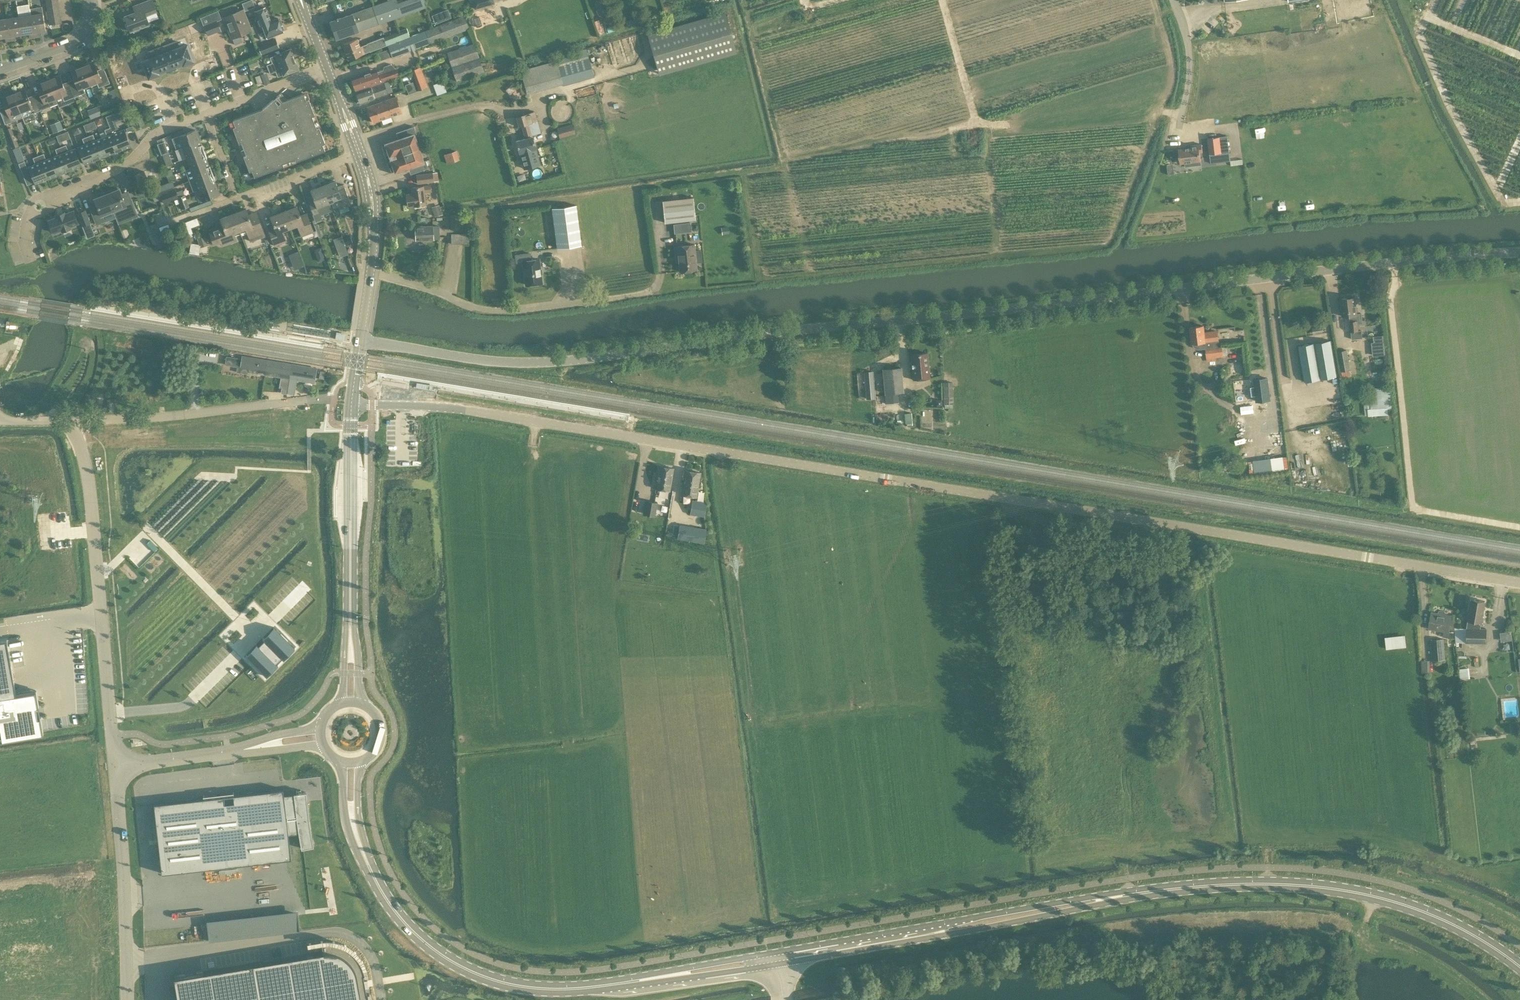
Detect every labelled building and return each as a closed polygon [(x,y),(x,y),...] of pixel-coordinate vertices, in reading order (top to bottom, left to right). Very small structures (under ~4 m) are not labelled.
[(146,15),(156,11),(152,0),(149,0),(135,5),(137,11),(125,16),(130,31),(149,24),(146,15)] [(226,8),(229,14),(246,7),(247,10),(257,6),(255,0),(246,0),(226,8)] [(371,7),(377,23),(425,6),(423,0),(406,0),(398,3),(397,0),(391,0),(371,7)] [(475,9),(490,4),(488,0),(472,0),(475,9)] [(31,14),(34,37),(39,36),(38,31),(46,30),(43,12),(42,6),(30,8),(31,14)] [(247,18),(249,25),(259,21),(260,25),(262,25),(264,31),(259,33),(261,39),(267,37),(283,31),(281,24),(282,23),(280,20),(279,19),(278,17),(270,20),(265,7),(255,11),(256,14),(247,18)] [(377,23),(371,7),(331,21),(336,37),(377,23)] [(249,25),(247,18),(243,9),(224,17),(232,38),(233,37),(235,43),(241,41),(239,35),(247,32),(247,31),(251,30),(249,25)] [(200,17),(204,26),(207,35),(220,29),(216,21),(221,19),(218,10),(200,17)] [(724,12),(648,34),(660,75),(736,52),(724,12)] [(19,16),(22,34),(29,33),(30,38),(34,37),(31,14),(19,16)] [(464,15),(410,36),(387,45),(392,58),(470,29),(464,15)] [(7,18),(11,41),(15,40),(15,35),(22,34),(19,16),(7,18)] [(5,37),(6,42),(11,41),(7,18),(0,20),(0,38),(5,37)] [(362,46),(365,53),(370,51),(380,48),(380,47),(386,45),(387,45),(410,36),(407,27),(383,36),(383,37),(377,40),(376,39),(367,43),(367,44),(362,46)] [(279,47),(276,38),(258,46),(261,54),(279,47)] [(349,59),(365,53),(362,46),(361,45),(360,46),(357,38),(342,44),(349,59)] [(168,48),(164,50),(170,67),(175,65),(183,63),(183,64),(193,61),(187,44),(178,47),(176,41),(167,44),(168,48)] [(451,50),(447,52),(456,81),(484,71),(474,42),(451,50)] [(151,57),(143,61),(149,77),(159,74),(158,72),(165,69),(170,67),(164,50),(159,51),(158,48),(149,51),(151,57)] [(266,65),(268,69),(294,59),(290,49),(270,57),(272,63),(266,65)] [(520,70),(524,82),(519,84),(521,94),(527,93),(527,94),(562,84),(563,86),(594,77),(589,58),(588,58),(586,49),(555,57),(556,60),(520,70)] [(248,62),(250,67),(259,64),(257,58),(248,62)] [(294,59),(268,69),(270,74),(275,72),(277,77),(298,69),(294,59)] [(83,66),(90,85),(97,82),(99,87),(110,83),(105,70),(98,73),(94,62),(83,66)] [(351,78),(352,81),(351,83),(352,87),(355,88),(356,90),(374,84),(398,76),(396,68),(391,64),(384,66),(383,70),(371,74),(370,71),(351,78)] [(70,84),(75,97),(85,92),(83,87),(90,85),(83,66),(71,70),(76,82),(70,84)] [(418,90),(421,89),(426,87),(428,87),(420,67),(411,70),(418,90)] [(76,100),(75,97),(70,84),(64,87),(59,75),(48,80),(55,98),(62,96),(65,104),(76,100)] [(35,98),(40,110),(51,106),(49,101),(55,98),(48,80),(37,84),(41,95),(35,98)] [(439,94),(448,90),(444,80),(435,84),(439,94)] [(390,87),(388,81),(356,92),(360,103),(388,93),(386,88),(390,87)] [(516,88),(512,83),(505,90),(510,94),(516,88)] [(13,93),(23,117),(29,114),(40,110),(35,98),(29,100),(25,89),(13,93)] [(23,117),(13,93),(2,98),(7,109),(0,111),(5,124),(23,117)] [(322,144),(325,143),(308,99),(306,100),(303,94),(285,100),(280,94),(260,110),(238,118),(233,120),(235,126),(232,127),(249,172),(251,171),(254,177),(325,151),(322,144)] [(133,95),(121,99),(125,109),(136,104),(133,95)] [(401,112),(396,96),(367,106),(373,122),(401,112)] [(556,120),(559,121),(563,121),(566,120),(569,118),(571,116),(572,113),(572,109),(571,106),(569,104),(566,102),(563,101),(559,101),(556,102),(554,105),(552,108),(551,111),(552,115),(554,118),(556,120)] [(101,114),(98,106),(92,108),(96,116),(101,114)] [(524,138),(516,141),(519,153),(524,169),(540,164),(535,148),(532,136),(541,134),(537,121),(535,112),(516,117),(519,127),(521,126),(524,138)] [(140,113),(132,116),(136,127),(144,124),(140,113)] [(53,132),(64,129),(62,121),(51,123),(53,132)] [(557,128),(560,138),(575,133),(573,123),(557,128)] [(110,127),(119,150),(130,146),(124,129),(118,132),(115,125),(110,127)] [(385,157),(388,156),(389,160),(386,161),(390,173),(391,173),(391,172),(395,171),(395,172),(420,163),(422,170),(428,168),(425,160),(426,161),(423,162),(414,135),(417,135),(414,126),(408,128),(410,135),(385,143),(386,144),(382,145),(381,145),(385,157)] [(18,146),(11,127),(6,129),(14,147),(18,146)] [(101,138),(108,154),(119,150),(110,127),(104,129),(107,136),(101,138)] [(181,142),(182,147),(199,141),(195,130),(174,138),(176,144),(181,142)] [(59,142),(70,138),(68,131),(56,135),(59,142)] [(88,136),(97,159),(108,154),(101,138),(95,140),(93,134),(88,136)] [(1209,154),(1210,163),(1231,161),(1230,151),(1228,135),(1207,138),(1209,154)] [(85,163),(97,159),(88,136),(82,138),(85,145),(78,147),(85,163)] [(162,154),(168,152),(164,141),(158,143),(162,154)] [(199,141),(182,147),(186,157),(204,151),(202,144),(200,144),(199,141)] [(1185,164),(1186,167),(1201,165),(1201,157),(1204,157),(1202,144),(1191,145),(1191,148),(1179,149),(1180,164),(1185,164)] [(61,147),(70,169),(81,165),(74,149),(68,151),(66,145),(61,147)] [(52,157),(58,174),(70,169),(61,147),(55,149),(58,155),(52,157)] [(448,162),(461,158),(459,149),(446,153),(448,162)] [(204,151),(186,157),(190,168),(207,162),(205,158),(207,158),(204,151)] [(168,152),(162,154),(166,165),(172,162),(168,152)] [(38,155),(47,178),(58,174),(52,157),(46,160),(43,153),(38,155)] [(36,183),(47,178),(38,155),(33,158),(35,164),(27,167),(24,161),(18,164),(26,185),(35,182),(36,183)] [(207,162),(190,168),(186,170),(190,181),(212,172),(209,165),(208,166),(207,162)] [(144,171),(135,174),(138,182),(147,178),(144,171)] [(215,179),(212,172),(190,181),(193,191),(198,189),(215,183),(213,179),(215,179)] [(417,184),(421,183),(433,182),(433,181),(437,180),(436,172),(432,173),(420,174),(416,175),(417,184)] [(323,186),(329,202),(335,200),(338,208),(350,203),(343,184),(337,186),(335,181),(323,186)] [(219,194),(215,183),(198,189),(198,190),(194,191),(198,202),(202,200),(219,194)] [(431,191),(431,185),(423,186),(423,185),(411,187),(412,193),(406,194),(407,206),(413,205),(414,206),(426,204),(424,192),(431,191)] [(323,204),(329,202),(323,186),(311,190),(315,201),(308,204),(315,221),(322,219),(319,211),(325,209),(323,204)] [(111,190),(106,192),(113,211),(125,206),(127,212),(135,209),(128,193),(121,195),(119,189),(111,192),(111,190)] [(148,197),(151,205),(163,199),(159,191),(148,197)] [(113,211),(106,192),(101,194),(102,195),(94,198),(97,205),(90,208),(96,224),(104,221),(102,215),(113,211)] [(184,195),(178,197),(182,209),(189,206),(184,195)] [(662,200),(664,223),(695,219),(693,197),(662,200)] [(434,216),(442,214),(439,204),(431,207),(434,216)] [(552,208),(557,248),(581,245),(576,204),(552,208)] [(296,206),(283,211),(290,228),(297,225),(301,236),(313,231),(306,213),(300,215),(296,206)] [(233,213),(240,230),(246,228),(251,241),(265,236),(262,229),(256,212),(248,215),(245,208),(233,213)] [(57,217),(48,220),(53,232),(61,229),(62,231),(70,228),(70,226),(78,223),(73,210),(65,214),(64,212),(56,215),(57,217)] [(85,210),(78,213),(83,226),(90,223),(85,210)] [(290,228),(283,211),(270,216),(274,225),(267,227),(274,245),(286,241),(282,231),(290,228)] [(240,230),(233,213),(220,218),(224,228),(217,230),(215,227),(208,229),(214,244),(221,241),(222,245),(230,242),(229,238),(235,236),(233,232),(240,230)] [(674,223),(675,232),(694,230),(693,220),(674,223)] [(433,239),(433,233),(437,233),(437,226),(415,227),(416,240),(433,239)] [(179,239),(177,233),(169,236),(171,242),(179,239)] [(469,243),(469,233),(451,234),(451,244),(469,243)] [(205,236),(201,237),(197,238),(200,247),(208,245),(205,236)] [(343,238),(345,245),(353,242),(351,236),(343,238)] [(696,269),(696,263),(701,262),(700,250),(695,251),(694,244),(675,246),(676,257),(678,257),(679,271),(696,269)] [(338,249),(340,256),(348,254),(345,246),(338,249)] [(523,261),(526,285),(542,282),(539,259),(523,261)] [(1355,297),(1341,298),(1343,316),(1349,315),(1351,331),(1351,339),(1362,338),(1362,330),(1358,331),(1358,324),(1363,323),(1362,313),(1357,313),(1355,297)] [(1222,344),(1219,345),(1218,330),(1204,332),(1204,325),(1190,327),(1192,343),(1199,342),(1199,348),(1205,348),(1206,358),(1224,356),(1222,344)] [(1323,333),(1322,326),(1312,327),(1313,334),(1323,333)] [(1299,345),(1305,381),(1337,376),(1331,340),(1299,345)] [(1347,350),(1338,351),(1342,377),(1351,376),(1349,370),(1351,370),(1347,350)] [(927,353),(910,354),(913,380),(929,378),(927,353)] [(265,370),(267,360),(242,356),(239,372),(248,374),(248,372),(257,373),(257,369),(265,370)] [(289,378),(290,374),(292,364),(267,360),(265,370),(264,374),(289,378)] [(317,368),(292,364),(290,374),(291,374),(290,379),(306,381),(306,377),(315,378),(317,368)] [(884,394),(885,404),(899,403),(898,392),(903,392),(901,367),(882,368),(884,394)] [(873,372),(864,373),(866,400),(875,399),(873,372)] [(1271,400),(1268,376),(1253,378),(1256,402),(1271,400)] [(421,381),(420,385),(437,390),(438,385),(421,381)] [(944,405),(953,404),(951,382),(943,382),(944,405)] [(287,387),(286,393),(294,394),(295,389),(296,384),(288,383),(287,387)] [(1369,402),(1369,414),(1393,414),(1392,386),(1371,386),(1371,402),(1369,402)] [(1256,458),(1257,471),(1291,469),(1290,455),(1256,458)] [(654,480),(653,487),(670,490),(673,468),(659,465),(656,481),(654,480)] [(700,472),(685,469),(681,493),(696,496),(700,472)] [(707,502),(692,499),(690,514),(704,516),(707,502)] [(655,516),(657,502),(646,500),(643,514),(655,516)] [(703,542),(705,529),(680,524),(677,538),(703,542)] [(1466,628),(1454,628),(1455,642),(1466,642),(1466,643),(1486,643),(1487,629),(1480,628),(1481,622),(1484,622),(1484,617),(1483,616),(1485,601),(1471,599),(1467,620),(1466,628)] [(1438,613),(1431,612),(1428,628),(1444,631),(1443,636),(1453,638),(1454,632),(1449,631),(1452,615),(1445,614),(1445,612),(1444,611),(1440,610),(1438,611),(1438,613)] [(246,654),(245,655),(266,676),(267,675),(265,674),(275,664),(277,665),(278,665),(276,663),(281,657),(283,659),(284,658),(282,657),(292,647),(294,648),(295,648),(274,627),(273,627),(275,629),(265,639),(263,637),(262,638),(264,640),(258,645),(256,643),(256,644),(258,646),(247,656),(246,654)] [(1512,640),(1511,631),(1500,632),(1501,641),(1512,640)] [(1405,635),(1385,637),(1386,649),(1406,647),(1405,635)] [(36,690),(16,693),(7,638),(0,639),(0,738),(42,731),(40,716),(38,717),(36,705),(38,705),(36,690)] [(1432,661),(1445,659),(1444,638),(1430,639),(1432,661)] [(1472,677),(1471,666),(1459,667),(1460,678),(1472,677)] [(283,789),(154,803),(162,873),(291,858),(288,834),(299,832),(301,848),(313,846),(310,829),(309,818),(306,791),(301,792),(301,790),(296,790),(296,792),(283,794),(283,789)] [(195,936),(208,936),(208,925),(195,924),(195,936)] [(175,977),(179,999),(371,999),(370,994),(369,994),(360,996),(359,989),(368,987),(367,980),(358,982),(357,975),(365,974),(367,974),(366,972),(365,969),(364,965),(363,962),(362,961),(360,958),(358,955),(356,953),(354,951),(352,949),(349,947),(346,945),(344,944),(341,943),(338,942),(335,941),(333,941),(329,941),(326,940),(322,941),(320,941),(321,942),(322,951),(203,971),(203,972),(175,977)]
